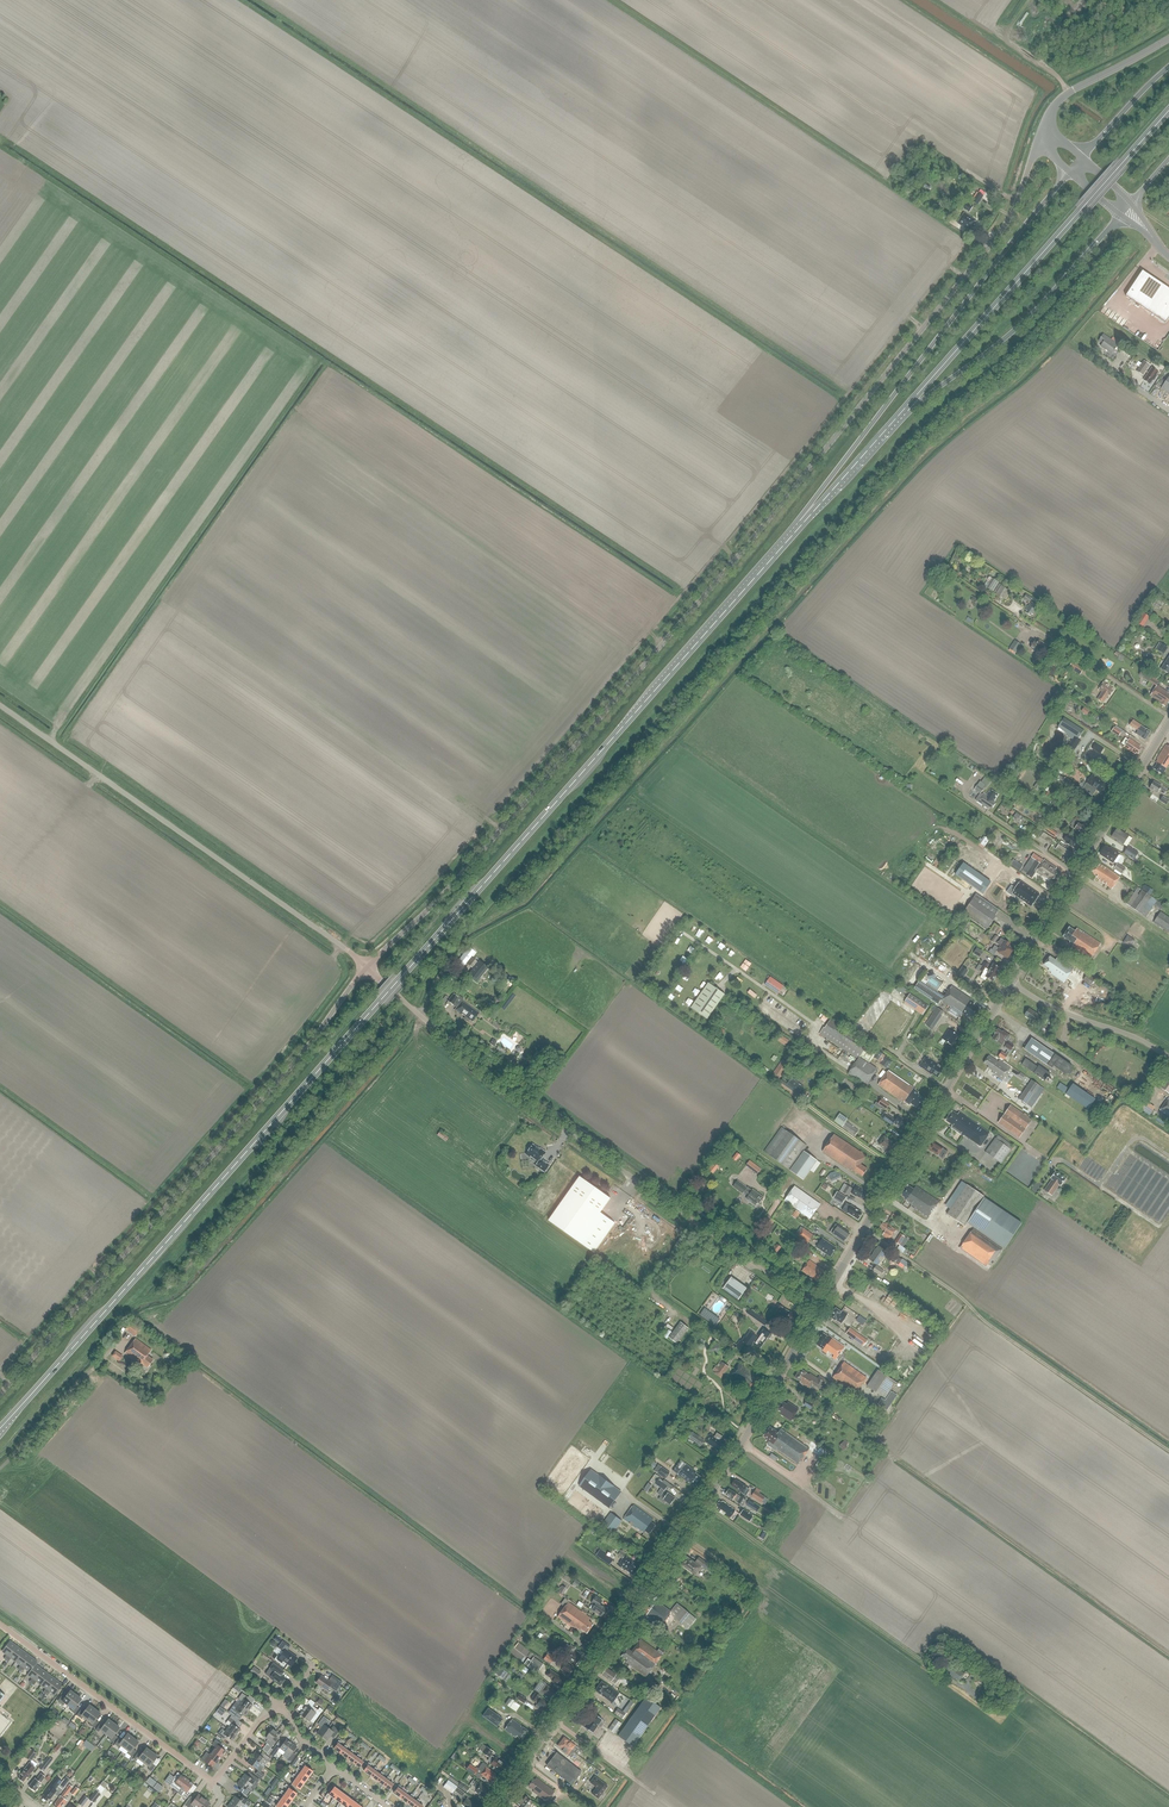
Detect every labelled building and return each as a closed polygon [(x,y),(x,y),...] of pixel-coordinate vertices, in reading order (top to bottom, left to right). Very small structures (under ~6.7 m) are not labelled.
[(977,205),(983,196),(978,192),(972,201),(977,205)] [(966,203),(963,208),(969,212),(972,207),(966,203)] [(964,214),(959,221),(958,224),(969,231),(971,227),(973,228),(976,224),(974,223),(976,221),(964,214)] [(1168,289),(1142,271),(1126,296),(1166,323),(1168,318),(1168,290),(1168,289)] [(1103,334),(1099,341),(1102,344),(1101,346),(1112,354),(1119,345),(1117,344),(1111,340),(1103,334)] [(1136,371),(1143,376),(1150,365),(1143,360),(1141,364),(1138,362),(1136,365),(1139,367),(1136,371)] [(1153,381),(1156,377),(1159,373),(1152,368),(1144,380),(1150,384),(1152,381),(1153,381)] [(990,590),(996,580),(992,578),(986,587),(990,590)] [(993,592),(1006,600),(1011,592),(998,584),(993,592)] [(1023,598),(1029,602),(1032,598),(1026,594),(1023,598)] [(1031,603),(1026,611),(1027,612),(1026,614),(1030,616),(1031,614),(1033,615),(1038,607),(1031,603)] [(1144,613),(1137,623),(1143,627),(1150,618),(1144,613)] [(1041,649),(1043,651),(1047,645),(1039,640),(1039,641),(1036,639),(1031,647),(1038,652),(1041,649)] [(1015,652),(1020,644),(1014,640),(1009,648),(1015,652)] [(1163,655),(1168,648),(1159,642),(1155,647),(1157,649),(1156,650),(1163,655)] [(1161,669),(1168,674),(1168,657),(1161,669)] [(1068,667),(1079,675),(1084,669),(1075,663),(1074,664),(1071,663),(1068,667)] [(1138,675),(1149,682),(1152,677),(1142,670),(1138,675)] [(1104,683),(1099,690),(1102,693),(1098,699),(1103,703),(1109,695),(1110,696),(1114,692),(1112,690),(1113,689),(1104,683)] [(1160,704),(1165,707),(1167,703),(1168,703),(1168,694),(1167,693),(1168,693),(1157,686),(1151,696),(1158,700),(1159,700),(1161,702),(1160,704)] [(1084,707),(1081,712),(1086,715),(1089,711),(1084,707)] [(1065,719),(1060,727),(1070,734),(1068,737),(1073,739),(1074,737),(1074,736),(1077,738),(1083,730),(1065,719)] [(1137,734),(1145,740),(1151,732),(1146,729),(1142,726),(1133,720),(1130,725),(1139,731),(1137,734)] [(1115,725),(1111,731),(1119,736),(1123,730),(1115,725)] [(1073,739),(1066,750),(1073,754),(1081,741),(1074,737),(1073,739)] [(1137,753),(1139,754),(1142,749),(1140,748),(1141,747),(1129,739),(1124,747),(1136,755),(1137,753)] [(1104,749),(1096,743),(1092,749),(1100,754),(1104,749)] [(1166,745),(1157,759),(1158,760),(1156,763),(1157,764),(1153,769),(1162,775),(1168,764),(1168,747),(1166,745)] [(1059,775),(1057,778),(1068,785),(1071,780),(1065,777),(1064,778),(1059,775)] [(1089,794),(1092,797),(1092,796),(1096,789),(1101,793),(1107,785),(1093,775),(1082,790),(1081,789),(1081,790),(1085,791),(1089,794)] [(1160,791),(1165,794),(1167,790),(1162,787),(1163,787),(1154,781),(1149,789),(1158,794),(1160,791)] [(974,789),(980,793),(983,788),(977,784),(974,789)] [(994,800),(998,795),(990,790),(986,795),(983,793),(977,802),(988,809),(989,807),(991,809),(995,803),(993,802),(995,801),(994,800)] [(1075,796),(1071,802),(1077,805),(1080,800),(1075,796)] [(1162,796),(1159,801),(1166,805),(1168,800),(1162,796)] [(1052,816),(1058,806),(1054,803),(1050,809),(1052,810),(1049,815),(1052,816)] [(1074,816),(1078,809),(1073,806),(1069,813),(1074,816)] [(1070,827),(1083,835),(1087,829),(1079,823),(1079,824),(1073,820),(1071,824),(1072,825),(1070,827)] [(1057,834),(1047,827),(1044,831),(1054,838),(1057,834)] [(1132,839),(1117,828),(1111,837),(1127,847),(1132,839)] [(1043,832),(1040,837),(1050,844),(1053,839),(1043,832)] [(1069,835),(1065,841),(1067,843),(1067,844),(1071,847),(1072,846),(1075,848),(1079,842),(1069,835)] [(986,837),(981,844),(979,843),(978,846),(983,849),(989,840),(986,837)] [(1062,860),(1068,864),(1074,855),(1068,852),(1058,845),(1055,850),(1064,856),(1062,860)] [(1128,846),(1123,853),(1133,860),(1138,853),(1128,846)] [(1100,854),(1113,863),(1119,855),(1109,848),(1108,850),(1104,847),(1100,854)] [(963,851),(958,859),(970,866),(975,858),(963,851)] [(1057,868),(1044,859),(1041,864),(1032,858),(1023,871),(1032,877),(1036,872),(1048,881),(1047,882),(1050,885),(1052,882),(1055,883),(1061,874),(1055,871),(1057,868)] [(1019,871),(1023,866),(1014,860),(1010,865),(1019,871)] [(964,863),(955,875),(983,894),(991,882),(964,863)] [(1117,863),(1113,869),(1122,874),(1125,869),(1117,863)] [(1119,878),(1099,865),(1097,868),(1095,866),(1092,872),(1098,876),(1097,878),(1100,880),(1099,881),(1112,889),(1119,878)] [(1020,881),(1012,893),(1032,907),(1040,895),(1034,891),(1026,885),(1020,881)] [(1146,893),(1137,887),(1126,903),(1135,909),(1146,893)] [(1164,906),(1146,893),(1135,910),(1146,917),(1155,904),(1162,909),(1164,906)] [(996,917),(995,916),(998,911),(976,895),(964,912),(988,929),(996,917)] [(1153,922),(1168,932),(1168,917),(1160,911),(1153,922)] [(1069,943),(1072,945),(1072,946),(1091,959),(1101,944),(1077,928),(1075,932),(1069,928),(1063,937),(1070,942),(1069,943)] [(972,931),(970,935),(976,939),(979,935),(972,931)] [(1128,935),(1123,942),(1130,946),(1135,939),(1128,935)] [(998,942),(997,943),(1002,947),(1001,948),(1000,947),(999,948),(995,946),(994,947),(993,946),(989,952),(994,955),(997,951),(1007,959),(1011,954),(1014,949),(1009,945),(1010,944),(1006,941),(1005,941),(1001,939),(999,942),(998,942)] [(468,947),(455,963),(461,968),(475,952),(468,947)] [(976,948),(973,953),(980,957),(983,952),(976,948)] [(1075,969),(1058,958),(1056,960),(1050,957),(1044,965),(1050,969),(1049,971),(1052,973),(1051,974),(1065,983),(1075,969)] [(471,969),(478,962),(473,958),(466,965),(471,969)] [(746,960),(741,967),(746,972),(752,964),(746,960)] [(479,961),(467,975),(476,982),(488,968),(479,961)] [(982,966),(983,967),(997,975),(1001,968),(994,964),(992,968),(991,968),(990,969),(987,967),(989,965),(984,962),(982,966)] [(993,981),(997,975),(983,967),(982,966),(979,964),(976,970),(979,971),(980,970),(984,973),(981,978),(985,980),(987,978),(993,981)] [(963,979),(968,971),(962,967),(957,975),(963,979)] [(920,980),(914,989),(937,1005),(940,1001),(941,1002),(943,1000),(942,999),(943,997),(937,993),(944,983),(932,975),(927,972),(921,981),(920,980)] [(1083,980),(1091,985),(1095,978),(1087,973),(1083,980)] [(770,976),(764,984),(778,994),(783,985),(770,976)] [(707,1019),(725,994),(709,983),(691,1008),(707,1019)] [(899,985),(896,989),(903,994),(906,990),(899,985)] [(953,986),(943,1001),(951,1007),(948,1011),(957,1017),(957,1016),(960,1018),(961,1016),(963,1013),(967,1016),(968,1015),(974,1019),(980,1010),(974,1006),(976,1002),(953,986)] [(750,989),(747,992),(754,998),(757,995),(750,989)] [(910,993),(904,1002),(922,1015),(928,1006),(910,993)] [(478,1012),(462,1001),(463,998),(460,996),(458,997),(454,994),(448,1001),(457,1007),(455,1010),(461,1014),(462,1013),(465,1016),(464,1017),(469,1020),(470,1019),(472,1021),(478,1012)] [(942,1012),(935,1008),(925,1024),(933,1029),(941,1016),(941,1015),(942,1012)] [(1036,1020),(1040,1023),(1043,1019),(1038,1016),(1039,1015),(1029,1009),(1025,1016),(1034,1022),(1036,1020)] [(820,1035),(856,1059),(858,1056),(869,1063),(877,1051),(830,1020),(820,1035)] [(717,1026),(714,1032),(721,1037),(725,1031),(717,1026)] [(1005,1040),(1007,1041),(1010,1036),(1003,1031),(1002,1032),(998,1029),(995,1034),(995,1035),(993,1038),(998,1042),(998,1041),(1002,1044),(1005,1040)] [(946,1035),(946,1036),(944,1040),(952,1045),(959,1036),(949,1030),(946,1035)] [(1073,1070),(1071,1067),(1072,1067),(1031,1038),(1024,1049),(1026,1051),(1052,1069),(1053,1067),(1066,1075),(1067,1074),(1070,1075),(1073,1070)] [(1004,1060),(1014,1046),(1007,1042),(1003,1048),(1007,1050),(1005,1054),(1001,1051),(998,1056),(1004,1060)] [(851,1068),(869,1080),(873,1074),(876,1076),(878,1072),(876,1071),(877,1069),(858,1057),(857,1059),(843,1051),(839,1057),(853,1066),(851,1068)] [(878,1051),(873,1057),(878,1061),(882,1054),(878,1051)] [(992,1072),(1003,1080),(1010,1069),(999,1061),(998,1062),(989,1055),(984,1062),(991,1067),(990,1069),(993,1071),(992,1072)] [(926,1056),(919,1066),(932,1075),(933,1074),(938,1078),(944,1069),(926,1056)] [(880,1064),(887,1069),(892,1062),(885,1057),(880,1064)] [(1021,1064),(1051,1084),(1056,1076),(1038,1064),(1037,1066),(1025,1058),(1021,1064)] [(790,1064),(783,1059),(774,1072),(781,1077),(790,1064)] [(911,1103),(919,1109),(926,1099),(918,1094),(919,1092),(915,1090),(916,1089),(889,1070),(879,1085),(905,1103),(905,1102),(910,1105),(911,1103)] [(1019,1075),(1029,1082),(1030,1080),(1020,1073),(1019,1075)] [(1168,1094),(1168,1077),(1160,1088),(1168,1094)] [(796,1091),(799,1093),(804,1087),(792,1078),(788,1083),(784,1079),(782,1082),(795,1093),(796,1091)] [(1031,1080),(1018,1099),(1027,1105),(1040,1086),(1031,1080)] [(1070,1097),(1088,1110),(1095,1099),(1073,1084),(1069,1089),(1060,1083),(1056,1088),(1065,1094),(1064,1096),(1068,1099),(1070,1097)] [(1144,1109),(1148,1102),(1140,1097),(1136,1104),(1144,1109)] [(1160,1111),(1168,1117),(1168,1098),(1160,1111)] [(881,1099),(878,1104),(886,1109),(890,1104),(881,1099)] [(999,1123),(1020,1137),(1032,1120),(1011,1105),(999,1123)] [(957,1115),(952,1112),(945,1121),(952,1126),(950,1128),(960,1135),(961,1135),(963,1137),(964,1136),(981,1147),(990,1134),(959,1112),(957,1115)] [(895,1120),(889,1116),(884,1113),(881,1117),(892,1125),(894,1123),(896,1125),(896,1126),(898,1128),(899,1127),(900,1126),(906,1129),(910,1123),(899,1115),(895,1120)] [(851,1134),(855,1128),(846,1122),(842,1127),(851,1134)] [(807,1146),(781,1128),(764,1152),(790,1170),(807,1146)] [(439,1131),(436,1135),(446,1141),(449,1137),(439,1131)] [(853,1169),(862,1176),(867,1169),(861,1164),(866,1156),(834,1134),(822,1152),(851,1171),(853,1169)] [(886,1150),(891,1153),(897,1145),(885,1136),(879,1144),(887,1150),(886,1150)] [(1011,1150),(995,1138),(985,1152),(1001,1164),(1011,1150)] [(943,1158),(948,1151),(933,1142),(928,1149),(943,1158)] [(541,1159),(545,1152),(541,1149),(540,1150),(533,1145),(531,1147),(530,1147),(528,1150),(528,1151),(526,1154),(530,1157),(530,1156),(534,1159),(533,1160),(537,1164),(536,1166),(544,1172),(549,1165),(541,1159)] [(790,1171),(804,1180),(818,1161),(804,1151),(790,1171)] [(757,1174),(761,1169),(750,1160),(746,1166),(757,1174)] [(1052,1179),(1044,1190),(1052,1195),(1059,1184),(1061,1185),(1066,1178),(1055,1171),(1050,1178),(1052,1179)] [(606,1195),(580,1177),(549,1220),(594,1253),(615,1223),(601,1213),(611,1198),(606,1195)] [(764,1198),(753,1189),(752,1190),(748,1187),(747,1188),(738,1181),(733,1187),(743,1194),(744,1193),(748,1196),(746,1199),(755,1206),(758,1203),(759,1204),(764,1198)] [(1037,1194),(1043,1184),(1038,1181),(1032,1190),(1037,1194)] [(852,1189),(844,1184),(840,1190),(848,1196),(852,1189)] [(869,1195),(863,1191),(864,1189),(857,1185),(854,1190),(852,1194),(857,1197),(857,1196),(866,1201),(869,1195)] [(939,1202),(916,1186),(914,1190),(908,1185),(901,1195),(907,1199),(906,1201),(912,1204),(910,1206),(928,1218),(939,1202)] [(967,1185),(947,1214),(965,1226),(985,1197),(967,1185)] [(820,1204),(795,1186),(784,1200),(809,1219),(820,1204)] [(842,1195),(838,1202),(843,1205),(847,1198),(842,1195)] [(984,1198),(968,1223),(1005,1248),(1022,1223),(984,1198)] [(851,1206),(847,1203),(842,1210),(847,1213),(848,1212),(858,1219),(862,1213),(851,1206)] [(848,1231),(836,1223),(830,1232),(844,1242),(850,1233),(848,1232),(848,1231)] [(896,1230),(886,1223),(885,1224),(883,1223),(880,1227),(882,1228),(881,1230),(885,1233),(883,1236),(889,1240),(896,1230)] [(803,1228),(798,1235),(809,1243),(814,1236),(803,1228)] [(973,1229),(960,1248),(986,1266),(987,1264),(990,1267),(1002,1250),(973,1229)] [(900,1234),(895,1242),(900,1245),(905,1237),(900,1234)] [(818,1246),(831,1256),(837,1248),(823,1238),(818,1246)] [(887,1252),(879,1246),(869,1259),(878,1265),(887,1252)] [(810,1256),(813,1252),(806,1247),(803,1251),(810,1256)] [(899,1258),(898,1259),(894,1256),(892,1261),(898,1265),(901,1259),(899,1258)] [(809,1261),(802,1271),(807,1274),(815,1279),(816,1278),(818,1279),(824,1271),(809,1261)] [(876,1265),(873,1270),(881,1276),(884,1271),(876,1265)] [(739,1300),(747,1288),(732,1277),(723,1289),(739,1300)] [(712,1311),(719,1315),(725,1302),(719,1299),(712,1311)] [(779,1302),(773,1312),(778,1315),(779,1315),(781,1316),(778,1322),(787,1329),(793,1321),(796,1323),(800,1316),(793,1311),(792,1312),(784,1306),(779,1302)] [(705,1308),(700,1315),(716,1326),(720,1320),(705,1308)] [(829,1319),(831,1321),(833,1319),(836,1321),(836,1320),(842,1324),(848,1315),(842,1310),(841,1312),(836,1308),(830,1317),(829,1319)] [(749,1309),(747,1313),(755,1319),(758,1315),(749,1309)] [(860,1314),(856,1320),(863,1325),(867,1320),(860,1314)] [(130,1322),(125,1330),(135,1337),(140,1330),(130,1322)] [(689,1328),(681,1322),(669,1337),(677,1344),(689,1328)] [(864,1346),(867,1340),(850,1328),(846,1333),(864,1346)] [(745,1336),(742,1341),(751,1347),(754,1343),(761,1348),(768,1338),(771,1339),(774,1335),(764,1329),(759,1336),(750,1330),(746,1336),(745,1336)] [(666,1339),(672,1332),(669,1330),(663,1337),(666,1339)] [(823,1333),(816,1344),(823,1349),(823,1351),(826,1353),(828,1351),(835,1356),(842,1346),(844,1348),(845,1347),(829,1335),(828,1336),(823,1333)] [(142,1363),(147,1367),(153,1360),(147,1356),(151,1350),(136,1339),(125,1353),(141,1365),(142,1363)] [(724,1347),(714,1342),(708,1351),(718,1357),(724,1347)] [(119,1362),(123,1356),(116,1351),(112,1356),(119,1362)] [(721,1379),(729,1367),(721,1361),(717,1366),(716,1365),(713,1370),(715,1372),(714,1374),(721,1379)] [(844,1362),(833,1378),(855,1394),(866,1377),(844,1362)] [(760,1383),(758,1382),(761,1378),(740,1363),(730,1376),(743,1386),(745,1388),(750,1392),(754,1387),(756,1389),(760,1383)] [(820,1375),(819,1377),(818,1378),(810,1373),(809,1374),(800,1369),(795,1378),(800,1382),(799,1383),(809,1389),(812,1384),(821,1389),(825,1383),(830,1386),(832,1383),(820,1375)] [(872,1379),(867,1386),(885,1399),(895,1384),(897,1386),(898,1384),(878,1370),(872,1379)] [(882,1398),(878,1404),(887,1411),(891,1404),(889,1403),(896,1394),(892,1391),(886,1400),(882,1398)] [(811,1410),(814,1405),(807,1400),(804,1405),(811,1410)] [(798,1409),(789,1403),(788,1404),(783,1402),(778,1409),(783,1413),(782,1414),(791,1420),(798,1409)] [(809,1449),(781,1428),(779,1432),(775,1429),(774,1430),(770,1427),(764,1435),(768,1438),(767,1440),(774,1445),(773,1446),(798,1464),(809,1449)] [(701,1446),(705,1440),(692,1432),(688,1438),(701,1446)] [(721,1440),(715,1437),(711,1434),(706,1441),(716,1447),(716,1448),(721,1451),(726,1443),(721,1440)] [(846,1440),(840,1446),(844,1450),(848,1447),(846,1445),(848,1444),(848,1443),(846,1440)] [(657,1464),(655,1463),(650,1460),(647,1464),(654,1469),(657,1464)] [(702,1476),(696,1472),(697,1472),(686,1463),(678,1475),(688,1483),(690,1481),(695,1485),(702,1476)] [(654,1471),(666,1479),(670,1473),(658,1465),(654,1471)] [(579,1486),(609,1508),(621,1492),(591,1470),(579,1486)] [(655,1484),(664,1491),(667,1487),(662,1482),(663,1481),(659,1479),(655,1484)] [(747,1487),(736,1479),(735,1480),(734,1480),(733,1482),(734,1482),(732,1485),(742,1492),(745,1488),(746,1489),(747,1487)] [(734,1499),(736,1500),(743,1505),(746,1500),(730,1489),(729,1490),(728,1489),(727,1491),(728,1492),(726,1494),(730,1496),(729,1497),(734,1500),(734,1499)] [(765,1497),(755,1490),(752,1496),(762,1503),(765,1497)] [(664,1492),(661,1496),(659,1499),(662,1501),(663,1499),(671,1505),(676,1498),(668,1493),(667,1494),(664,1492)] [(749,1500),(746,1505),(752,1508),(755,1504),(749,1500)] [(717,1508),(721,1511),(720,1512),(724,1515),(725,1514),(731,1518),(736,1510),(726,1503),(726,1504),(723,1502),(722,1502),(720,1501),(717,1505),(719,1506),(717,1508)] [(646,1531),(650,1534),(656,1525),(652,1522),(654,1519),(634,1505),(624,1519),(636,1528),(637,1527),(644,1532),(646,1531)] [(742,1510),(739,1515),(750,1521),(753,1517),(742,1510)] [(614,1532),(622,1521),(610,1513),(602,1524),(614,1532)] [(613,1561),(600,1550),(596,1555),(610,1565),(613,1561)] [(640,1566),(634,1562),(626,1556),(619,1565),(625,1570),(626,1569),(634,1574),(640,1566)] [(697,1563),(703,1567),(708,1570),(711,1566),(699,1558),(695,1562),(693,1560),(692,1561),(688,1558),(682,1565),(694,1574),(700,1566),(696,1564),(697,1563)] [(606,1609),(600,1604),(602,1601),(595,1597),(591,1603),(595,1605),(591,1610),(601,1617),(606,1609)] [(695,1618),(678,1604),(672,1612),(657,1601),(653,1606),(650,1604),(648,1606),(647,1605),(643,1609),(645,1611),(644,1613),(662,1626),(671,1615),(687,1628),(695,1618)] [(581,1630),(586,1634),(593,1624),(590,1621),(592,1619),(568,1602),(557,1617),(572,1627),(572,1626),(575,1629),(576,1628),(580,1631),(581,1630)] [(660,1647),(657,1651),(640,1639),(631,1651),(627,1648),(621,1656),(627,1661),(626,1662),(631,1666),(630,1667),(645,1678),(662,1655),(665,1651),(660,1647)] [(6,1660),(16,1646),(9,1641),(2,1651),(7,1655),(4,1659),(6,1660)] [(277,1648),(283,1652),(277,1660),(281,1663),(283,1661),(291,1667),(297,1658),(287,1651),(290,1646),(282,1641),(277,1648)] [(581,1657),(573,1652),(576,1649),(570,1645),(564,1655),(569,1658),(568,1659),(576,1664),(581,1657)] [(16,1662),(23,1652),(16,1646),(6,1660),(8,1662),(11,1658),(16,1662)] [(30,1657),(23,1652),(16,1662),(20,1665),(17,1669),(20,1671),(30,1657)] [(547,1654),(543,1660),(550,1664),(554,1659),(547,1654)] [(25,1669),(29,1672),(35,1665),(37,1662),(30,1657),(20,1671),(22,1672),(25,1669)] [(541,1668),(528,1659),(524,1664),(537,1673),(541,1668)] [(557,1666),(569,1675),(573,1668),(561,1660),(557,1666)] [(265,1674),(270,1678),(280,1685),(285,1678),(281,1676),(285,1672),(273,1663),(269,1669),(266,1674),(265,1674)] [(965,1673),(951,1663),(950,1666),(948,1665),(945,1669),(947,1670),(946,1672),(959,1682),(965,1673)] [(42,1670),(35,1665),(29,1672),(27,1675),(32,1678),(29,1682),(31,1684),(42,1670)] [(499,1667),(494,1673),(504,1680),(508,1674),(499,1667)] [(607,1668),(602,1675),(611,1682),(612,1680),(616,1683),(620,1678),(616,1675),(607,1668)] [(565,1680),(553,1672),(549,1669),(546,1675),(553,1680),(552,1681),(560,1687),(565,1680)] [(36,1681),(41,1685),(49,1675),(42,1670),(31,1684),(33,1685),(36,1681)] [(56,1680),(49,1675),(41,1685),(46,1689),(43,1692),(45,1694),(56,1680)] [(319,1687),(321,1689),(323,1689),(323,1688),(326,1690),(329,1686),(334,1690),(338,1684),(331,1679),(329,1682),(321,1676),(316,1683),(320,1685),(319,1686),(319,1687)] [(55,1695),(60,1688),(63,1685),(56,1680),(45,1694),(47,1695),(49,1692),(55,1695)] [(557,1692),(547,1685),(541,1681),(537,1688),(535,1687),(533,1690),(539,1694),(542,1690),(543,1691),(542,1692),(548,1696),(549,1695),(552,1697),(554,1695),(555,1695),(557,1692)] [(595,1690),(607,1699),(612,1702),(618,1694),(601,1682),(595,1690)] [(57,1701),(60,1703),(62,1704),(64,1702),(68,1705),(75,1695),(70,1691),(65,1697),(62,1695),(57,1701)] [(240,1696),(238,1698),(241,1701),(239,1704),(248,1711),(252,1706),(246,1701),(248,1698),(242,1693),(240,1696)] [(538,1703),(537,1705),(535,1707),(539,1710),(541,1708),(545,1710),(549,1704),(541,1699),(542,1697),(536,1693),(532,1699),(535,1702),(536,1702),(538,1703)] [(519,1694),(516,1699),(524,1704),(526,1699),(519,1694)] [(81,1700),(75,1695),(68,1705),(72,1708),(70,1710),(75,1714),(79,1708),(76,1706),(81,1700)] [(336,1696),(331,1702),(335,1704),(340,1698),(336,1696)] [(646,1697),(618,1736),(632,1746),(650,1721),(651,1722),(658,1712),(657,1712),(659,1709),(660,1710),(661,1708),(660,1707),(646,1697)] [(313,1706),(308,1703),(309,1701),(305,1698),(300,1705),(304,1708),(299,1714),(304,1718),(311,1709),(313,1706)] [(232,1707),(228,1712),(234,1717),(238,1712),(244,1717),(248,1711),(239,1704),(236,1702),(232,1707)] [(87,1720),(94,1709),(89,1705),(84,1712),(81,1710),(76,1715),(82,1719),(84,1717),(87,1720)] [(313,1706),(311,1709),(304,1718),(309,1722),(314,1715),(317,1717),(323,1710),(319,1708),(318,1710),(313,1706)] [(220,1707),(216,1712),(222,1716),(226,1711),(220,1707)] [(617,1708),(614,1713),(622,1719),(625,1713),(617,1708)] [(87,1720),(91,1722),(89,1725),(94,1728),(98,1723),(95,1721),(100,1714),(94,1709),(87,1720)] [(503,1719),(488,1709),(483,1716),(497,1727),(503,1719)] [(584,1726),(584,1727),(588,1730),(587,1731),(591,1733),(591,1732),(593,1733),(598,1725),(601,1727),(605,1722),(602,1720),(603,1719),(593,1713),(593,1714),(590,1718),(589,1717),(586,1722),(587,1722),(584,1727),(584,1726)] [(330,1722),(327,1719),(323,1716),(318,1724),(321,1727),(317,1733),(322,1737),(328,1728),(327,1727),(330,1722)] [(226,1723),(229,1726),(227,1729),(236,1736),(240,1730),(234,1725),(236,1722),(230,1718),(226,1723)] [(106,1734),(113,1724),(108,1719),(103,1726),(100,1724),(95,1730),(98,1732),(100,1730),(106,1734)] [(615,1719),(608,1729),(614,1733),(621,1724),(615,1719)] [(512,1720),(505,1730),(516,1738),(517,1736),(522,1739),(528,1731),(512,1720)] [(119,1728),(113,1724),(106,1734),(110,1737),(108,1739),(113,1743),(117,1737),(114,1735),(119,1728)] [(21,1726),(17,1730),(26,1737),(29,1732),(21,1726)] [(328,1728),(322,1737),(327,1741),(331,1735),(334,1737),(339,1730),(333,1726),(330,1729),(328,1728)] [(266,1743),(267,1743),(262,1749),(267,1753),(270,1748),(271,1747),(275,1741),(272,1739),(277,1733),(271,1728),(269,1731),(270,1731),(265,1738),(268,1740),(266,1743)] [(227,1729),(225,1731),(222,1729),(217,1735),(223,1739),(226,1736),(232,1741),(236,1736),(227,1729)] [(121,1745),(125,1748),(133,1738),(127,1734),(122,1740),(119,1738),(114,1744),(119,1747),(121,1745)] [(138,1743),(133,1738),(125,1748),(128,1751),(127,1753),(132,1757),(136,1751),(133,1749),(138,1743)] [(565,1738),(561,1742),(567,1746),(567,1747),(575,1753),(578,1749),(575,1747),(576,1746),(565,1738)] [(285,1752),(291,1743),(286,1739),(279,1748),(285,1752)] [(212,1751),(221,1757),(225,1751),(219,1747),(221,1744),(215,1740),(212,1745),(215,1747),(212,1751)] [(344,1748),(343,1747),(339,1744),(341,1742),(339,1740),(337,1742),(337,1743),(334,1748),(340,1753),(344,1748)] [(86,1741),(83,1746),(92,1752),(96,1747),(86,1741)] [(572,1758),(575,1753),(567,1747),(567,1746),(561,1742),(558,1746),(564,1750),(563,1751),(572,1758)] [(291,1743),(285,1752),(290,1756),(292,1753),(297,1747),(291,1743)] [(345,1745),(343,1747),(344,1748),(340,1753),(346,1758),(350,1753),(350,1752),(346,1749),(348,1746),(345,1745)] [(279,1748),(278,1747),(276,1746),(270,1754),(273,1757),(278,1750),(279,1748)] [(482,1753),(488,1757),(493,1751),(486,1747),(482,1753)] [(144,1763),(152,1752),(146,1748),(141,1755),(138,1753),(133,1758),(136,1760),(138,1758),(144,1763)] [(31,1761),(37,1754),(32,1750),(26,1757),(31,1761)] [(352,1750),(350,1752),(350,1753),(346,1758),(353,1763),(357,1757),(356,1757),(352,1754),(354,1751),(352,1750)] [(206,1752),(202,1757),(201,1759),(212,1767),(215,1762),(216,1763),(221,1757),(212,1751),(210,1755),(206,1752)] [(152,1752),(144,1763),(150,1767),(148,1769),(151,1771),(155,1766),(152,1764),(157,1757),(152,1752)] [(255,1752),(251,1757),(260,1764),(264,1767),(268,1762),(269,1762),(271,1759),(265,1754),(263,1758),(255,1752)] [(557,1753),(547,1766),(573,1785),(583,1772),(557,1753)] [(358,1754),(356,1757),(357,1757),(353,1763),(359,1767),(363,1762),(358,1758),(360,1756),(358,1754)] [(52,1759),(48,1756),(39,1768),(43,1771),(52,1759)] [(489,1759),(488,1761),(491,1763),(491,1764),(494,1766),(492,1768),(497,1772),(499,1770),(502,1772),(506,1766),(495,1758),(494,1759),(491,1756),(489,1759)] [(260,1764),(251,1757),(247,1763),(258,1771),(255,1774),(261,1779),(265,1775),(260,1772),(264,1767),(260,1764)] [(304,1767),(301,1771),(300,1772),(308,1777),(312,1771),(305,1766),(306,1765),(302,1762),(300,1764),(304,1767)] [(374,1770),(373,1769),(369,1766),(371,1764),(369,1762),(367,1765),(368,1765),(363,1771),(370,1775),(374,1770)] [(469,1766),(466,1769),(480,1779),(483,1776),(491,1782),(492,1781),(494,1782),(498,1778),(494,1775),(495,1774),(486,1767),(487,1765),(483,1762),(478,1768),(477,1767),(476,1769),(470,1764),(469,1766)] [(28,1778),(32,1772),(36,1767),(29,1763),(19,1776),(20,1776),(19,1778),(23,1782),(27,1777),(28,1778)] [(116,1772),(121,1766),(117,1763),(112,1769),(116,1772)] [(375,1767),(373,1769),(374,1770),(370,1775),(376,1780),(380,1775),(380,1774),(376,1771),(377,1769),(375,1767)] [(299,1773),(297,1777),(296,1778),(304,1783),(308,1777),(300,1772),(301,1771),(297,1768),(296,1770),(299,1773)] [(381,1772),(380,1774),(380,1775),(376,1780),(383,1785),(387,1779),(386,1779),(382,1776),(384,1774),(381,1772)] [(35,1778),(29,1786),(35,1791),(42,1783),(41,1782),(45,1777),(41,1774),(37,1779),(35,1778)] [(245,1774),(241,1779),(250,1787),(254,1781),(257,1783),(259,1780),(252,1775),(250,1778),(245,1774)] [(296,1778),(297,1777),(293,1774),(291,1776),(295,1779),(292,1784),(299,1789),(304,1783),(296,1778)] [(178,1792),(181,1788),(187,1780),(181,1775),(176,1781),(174,1779),(169,1785),(178,1792)] [(66,1776),(59,1786),(62,1789),(70,1779),(66,1776)] [(56,1777),(55,1780),(43,1794),(44,1795),(43,1797),(47,1801),(48,1799),(50,1800),(57,1791),(55,1789),(61,1781),(56,1777)] [(388,1777),(386,1779),(387,1779),(383,1785),(389,1790),(393,1784),(388,1781),(390,1778),(388,1777)] [(599,1799),(608,1786),(596,1777),(591,1783),(597,1788),(593,1794),(599,1799)] [(250,1787),(241,1779),(237,1785),(241,1788),(239,1791),(247,1797),(251,1792),(248,1790),(250,1787)] [(538,1796),(547,1803),(555,1792),(537,1779),(535,1781),(533,1780),(529,1787),(534,1791),(534,1792),(538,1795),(538,1796)] [(187,1798),(191,1792),(188,1790),(193,1784),(187,1780),(181,1788),(178,1792),(177,1793),(181,1796),(182,1795),(187,1798)] [(452,1793),(451,1795),(463,1804),(462,1804),(466,1806),(476,1806),(477,1806),(466,1798),(466,1799),(464,1797),(466,1794),(457,1787),(448,1780),(443,1787),(452,1793)] [(103,1781),(102,1783),(89,1799),(94,1803),(107,1786),(106,1786),(107,1784),(103,1781)] [(480,1785),(475,1781),(472,1785),(477,1788),(475,1791),(483,1797),(488,1790),(480,1785)] [(157,1783),(154,1788),(160,1792),(163,1787),(157,1783)] [(466,1792),(469,1789),(461,1783),(458,1786),(466,1792)] [(288,1789),(285,1793),(284,1794),(292,1799),(297,1793),(289,1788),(290,1787),(286,1784),(284,1787),(288,1789)] [(67,1788),(61,1796),(60,1795),(58,1797),(59,1798),(55,1804),(56,1804),(54,1806),(55,1806),(61,1806),(62,1805),(63,1806),(67,1800),(66,1800),(68,1797),(65,1796),(72,1787),(70,1785),(67,1788)] [(404,1792),(403,1792),(399,1789),(401,1786),(399,1785),(397,1787),(397,1788),(394,1793),(400,1798),(404,1792)] [(75,1787),(70,1793),(74,1796),(79,1789),(75,1787)] [(334,1799),(340,1791),(334,1787),(328,1794),(327,1793),(324,1797),(327,1799),(330,1795),(333,1798),(334,1799)] [(405,1789),(403,1792),(404,1792),(400,1798),(406,1802),(410,1797),(410,1796),(406,1793),(408,1791),(405,1789)] [(283,1795),(281,1799),(280,1800),(288,1806),(292,1799),(284,1794),(285,1793),(281,1790),(280,1793),(283,1795)] [(334,1799),(333,1798),(330,1802),(333,1804),(336,1800),(339,1802),(340,1803),(346,1796),(340,1791),(334,1799)] [(204,1799),(198,1794),(194,1799),(190,1797),(184,1805),(187,1806),(193,1806),(194,1806),(195,1806),(198,1806),(204,1799)] [(410,1796),(410,1797),(406,1802),(413,1806),(417,1802),(416,1801),(412,1798),(414,1796),(412,1794),(410,1796)] [(521,1806),(525,1806),(530,1800),(524,1795),(522,1797),(519,1795),(514,1801),(521,1806)] [(82,1806),(88,1799),(84,1796),(78,1804),(82,1806)] [(231,1802),(238,1806),(242,1806),(245,1804),(248,1806),(251,1804),(242,1797),(240,1800),(235,1796),(231,1802)] [(281,1799),(277,1796),(275,1799),(279,1801),(276,1806),(277,1806),(287,1806),(288,1806),(280,1800),(281,1799)] [(339,1802),(336,1806),(337,1806),(339,1806),(342,1804),(345,1806),(346,1806),(347,1806),(352,1800),(346,1796),(340,1803),(339,1802)] [(269,1798),(266,1802),(271,1806),(274,1802),(269,1798)] [(204,1799),(198,1806),(207,1806),(210,1803),(204,1799)] [(416,1801),(417,1802),(413,1806),(423,1806),(419,1803),(420,1801),(418,1799),(416,1801)]
